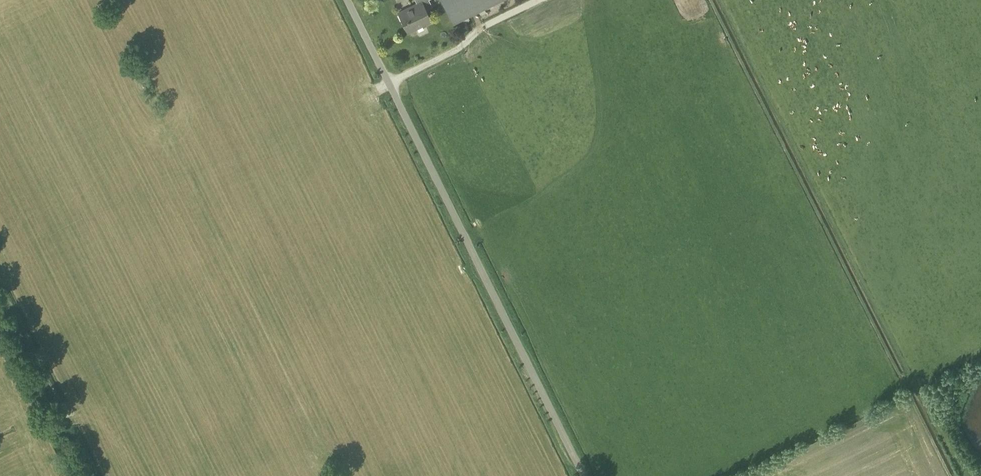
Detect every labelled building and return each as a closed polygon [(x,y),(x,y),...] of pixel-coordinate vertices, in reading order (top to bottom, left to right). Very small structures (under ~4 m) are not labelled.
[(417,3),(398,13),(407,31),(415,27),(416,28),(431,21),(425,9),(431,6),(428,0),(415,0),(417,3)] [(451,21),(493,0),(441,0),(451,21)]
